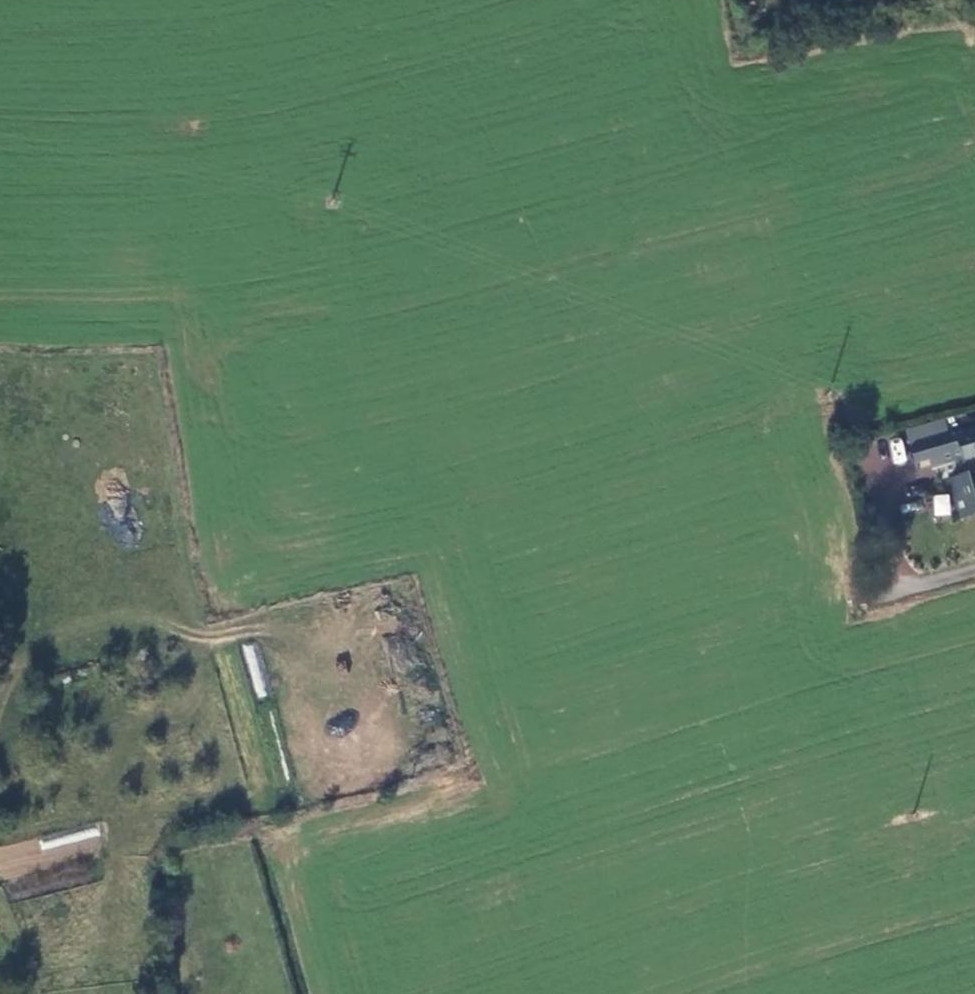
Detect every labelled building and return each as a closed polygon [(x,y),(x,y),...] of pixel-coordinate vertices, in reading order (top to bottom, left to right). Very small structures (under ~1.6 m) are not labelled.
[(924,439),(932,471),(961,463),(965,479),(949,483),(957,521),(974,516),(974,426),(924,439)] [(950,494),(932,495),(934,517),(951,516),(950,494)] [(49,863),(41,836),(0,847),(0,877),(49,863)]
